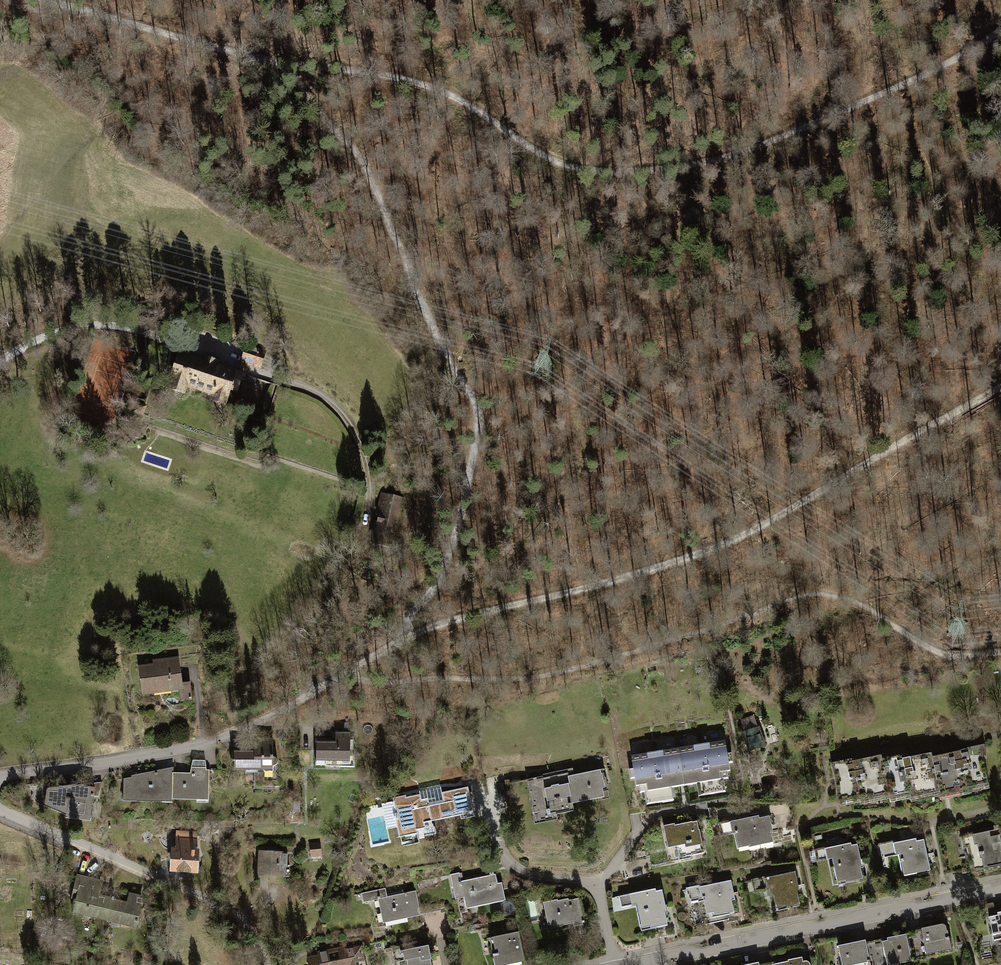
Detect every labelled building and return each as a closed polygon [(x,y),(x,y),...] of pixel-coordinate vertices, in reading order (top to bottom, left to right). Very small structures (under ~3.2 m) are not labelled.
[(238,372),(243,374),(244,370),(246,364),(260,368),(265,352),(246,346),(239,369),(238,372)] [(201,362),(179,355),(178,357),(177,357),(175,364),(174,366),(167,388),(184,393),(186,386),(213,395),(212,398),(226,403),(230,390),(237,393),(243,374),(238,372),(219,366),(219,364),(202,358),(201,362)] [(145,406),(136,403),(133,412),(142,414),(145,406)] [(381,493),(371,542),(393,546),(404,498),(381,493)] [(170,689),(182,687),(178,658),(161,660),(161,663),(138,666),(141,694),(154,692),(153,688),(170,686),(170,689)] [(754,716),(741,720),(745,732),(743,732),(749,753),(767,747),(760,726),(757,727),(754,716)] [(315,741),(315,764),(326,764),(326,761),(350,761),(350,732),(335,732),(335,741),(328,741),(328,739),(323,739),(323,741),(315,741)] [(233,751),(233,770),(258,770),(258,786),(280,786),(280,760),(273,756),(272,740),(254,741),(254,751),(233,751)] [(725,741),(678,749),(684,785),(696,783),(697,790),(724,785),(723,779),(728,778),(726,771),(730,771),(728,763),(732,762),(731,752),(727,753),(725,741)] [(939,794),(988,783),(980,745),(959,749),(959,751),(932,757),(939,791),(939,794)] [(684,785),(678,749),(631,756),(633,769),(628,769),(630,779),(634,778),(635,786),(638,786),(640,793),(644,792),(645,798),(672,794),(671,787),(684,785)] [(910,797),(939,791),(932,757),(931,753),(902,759),(901,755),(880,759),(888,794),(889,798),(909,793),(910,797)] [(859,800),(888,794),(880,759),(880,756),(852,761),(851,758),(830,763),(838,802),(858,797),(859,800)] [(172,774),(171,796),(206,797),(206,771),(205,761),(192,760),(191,775),(172,774)] [(571,803),(604,796),(603,791),(608,790),(603,768),(574,775),(572,769),(531,778),(534,792),(531,793),(532,796),(529,797),(532,812),(546,809),(547,814),(554,813),(554,815),(573,811),(571,803)] [(161,796),(171,796),(172,774),(172,769),(123,779),(123,801),(136,801),(136,799),(161,799),(161,796)] [(94,787),(93,797),(99,798),(101,782),(92,783),(91,787),(94,787)] [(45,789),(44,801),(64,810),(75,812),(75,815),(91,817),(93,797),(94,787),(91,787),(83,786),(83,785),(45,789)] [(431,821),(472,812),(467,787),(441,792),(442,796),(420,800),(419,794),(405,797),(404,795),(392,797),(393,801),(381,803),(386,829),(396,826),(399,837),(416,833),(416,837),(434,833),(431,821)] [(732,820),(737,845),(757,841),(757,844),(772,841),(769,826),(771,826),(769,815),(759,817),(758,815),(732,820)] [(703,853),(697,820),(675,825),(674,823),(663,826),(668,848),(678,846),(680,858),(703,853)] [(998,829),(964,836),(971,867),(982,865),(982,866),(1000,862),(1000,843),(998,829)] [(172,849),(172,870),(196,871),(197,851),(196,851),(196,831),(175,831),(175,849),(172,849)] [(916,872),(930,869),(923,839),(911,842),(910,839),(901,841),(901,840),(889,843),(892,855),(898,854),(903,872),(915,869),(916,872)] [(830,846),(837,883),(862,878),(859,862),(861,862),(857,840),(830,846)] [(309,843),(309,855),(320,855),(320,843),(309,843)] [(259,850),(258,875),(289,876),(289,864),(286,864),(286,851),(259,850)] [(771,888),(774,905),(786,903),(787,905),(800,903),(796,885),(798,885),(795,871),(766,877),(768,888),(771,888)] [(465,904),(467,908),(505,900),(501,882),(497,883),(495,874),(494,874),(493,872),(489,873),(489,875),(461,881),(459,872),(450,874),(455,899),(464,897),(465,904)] [(107,917),(112,898),(96,894),(100,879),(77,874),(71,897),(76,898),(73,909),(107,917)] [(416,890),(420,914),(439,910),(432,878),(414,882),(416,890)] [(733,893),(730,879),(700,886),(706,913),(723,910),(724,912),(733,910),(730,893),(733,893)] [(378,899),(383,923),(421,915),(420,914),(416,890),(387,896),(385,888),(361,893),(363,902),(378,899)] [(634,893),(641,928),(655,925),(655,926),(667,924),(663,907),(665,907),(662,889),(655,891),(654,888),(634,893)] [(542,902),(548,928),(586,920),(585,913),(582,914),(578,898),(569,899),(568,894),(558,896),(558,894),(552,895),(553,900),(542,902)] [(127,902),(112,898),(107,917),(122,921),(121,924),(135,927),(141,901),(128,898),(127,902)] [(446,909),(450,930),(470,926),(467,908),(465,904),(459,906),(459,908),(451,910),(451,908),(446,909)] [(992,934),(1000,932),(1000,911),(996,912),(997,915),(988,917),(992,934)] [(921,933),(906,936),(909,951),(925,948),(926,954),(950,949),(945,923),(920,928),(921,933)] [(494,964),(500,964),(523,960),(517,931),(489,937),(494,964)] [(870,964),(886,964),(911,960),(909,951),(906,936),(865,945),(870,964)] [(842,964),(870,964),(865,945),(864,940),(838,945),(842,964)] [(429,958),(430,957),(428,944),(401,949),(403,960),(406,960),(407,964),(431,964),(429,958)] [(309,964),(364,964),(360,946),(344,949),(343,947),(337,948),(340,959),(329,961),(327,951),(318,953),(318,955),(307,957),(309,964)] [(767,964),(810,964),(809,964),(809,962),(807,961),(805,960),(802,961),(801,956),(787,959),(787,961),(767,964)]
